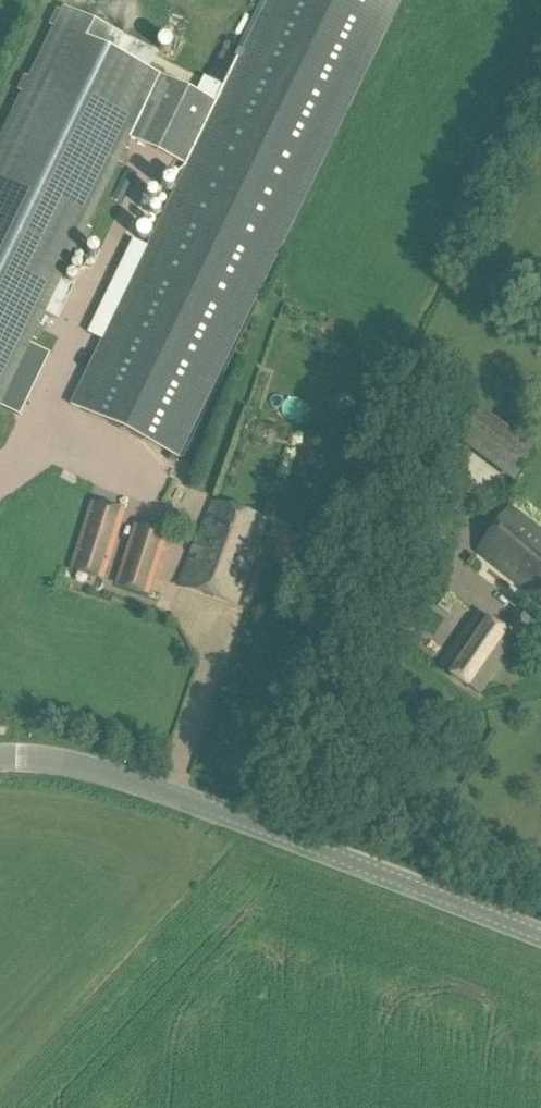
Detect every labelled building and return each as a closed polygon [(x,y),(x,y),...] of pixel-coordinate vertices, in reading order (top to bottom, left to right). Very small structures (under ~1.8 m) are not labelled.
[(92,231),(88,230),(119,166),(123,168),(130,153),(127,152),(132,140),(187,166),(211,117),(213,118),(73,405),(72,405),(71,406),(178,458),(259,291),(400,0),(261,0),(220,86),(204,78),(196,95),(161,78),(164,72),(152,66),(149,72),(147,71),(156,54),(124,38),(116,57),(54,29),(30,79),(26,78),(19,92),(23,94),(0,141),(0,410),(33,342),(37,344),(44,329),(40,328),(47,315),(58,320),(73,289),(62,283),(81,244),(85,246),(92,231)] [(482,410),(459,443),(515,485),(524,473),(538,453),(482,410)] [(189,522),(204,490),(190,483),(175,515),(189,522)] [(212,505),(182,585),(236,606),(263,524),(212,505)] [(98,594),(122,520),(93,511),(69,585),(98,594)] [(477,554),(530,594),(528,596),(540,606),(540,533),(511,511),(477,554)] [(138,525),(119,587),(147,596),(167,534),(138,525)] [(280,545),(274,562),(298,570),(303,553),(280,545)] [(477,614),(440,669),(481,697),(532,621),(517,611),(503,631),(477,614)] [(329,662),(322,678),(333,683),(340,667),(329,662)] [(439,836),(430,850),(439,855),(448,842),(439,836)]
